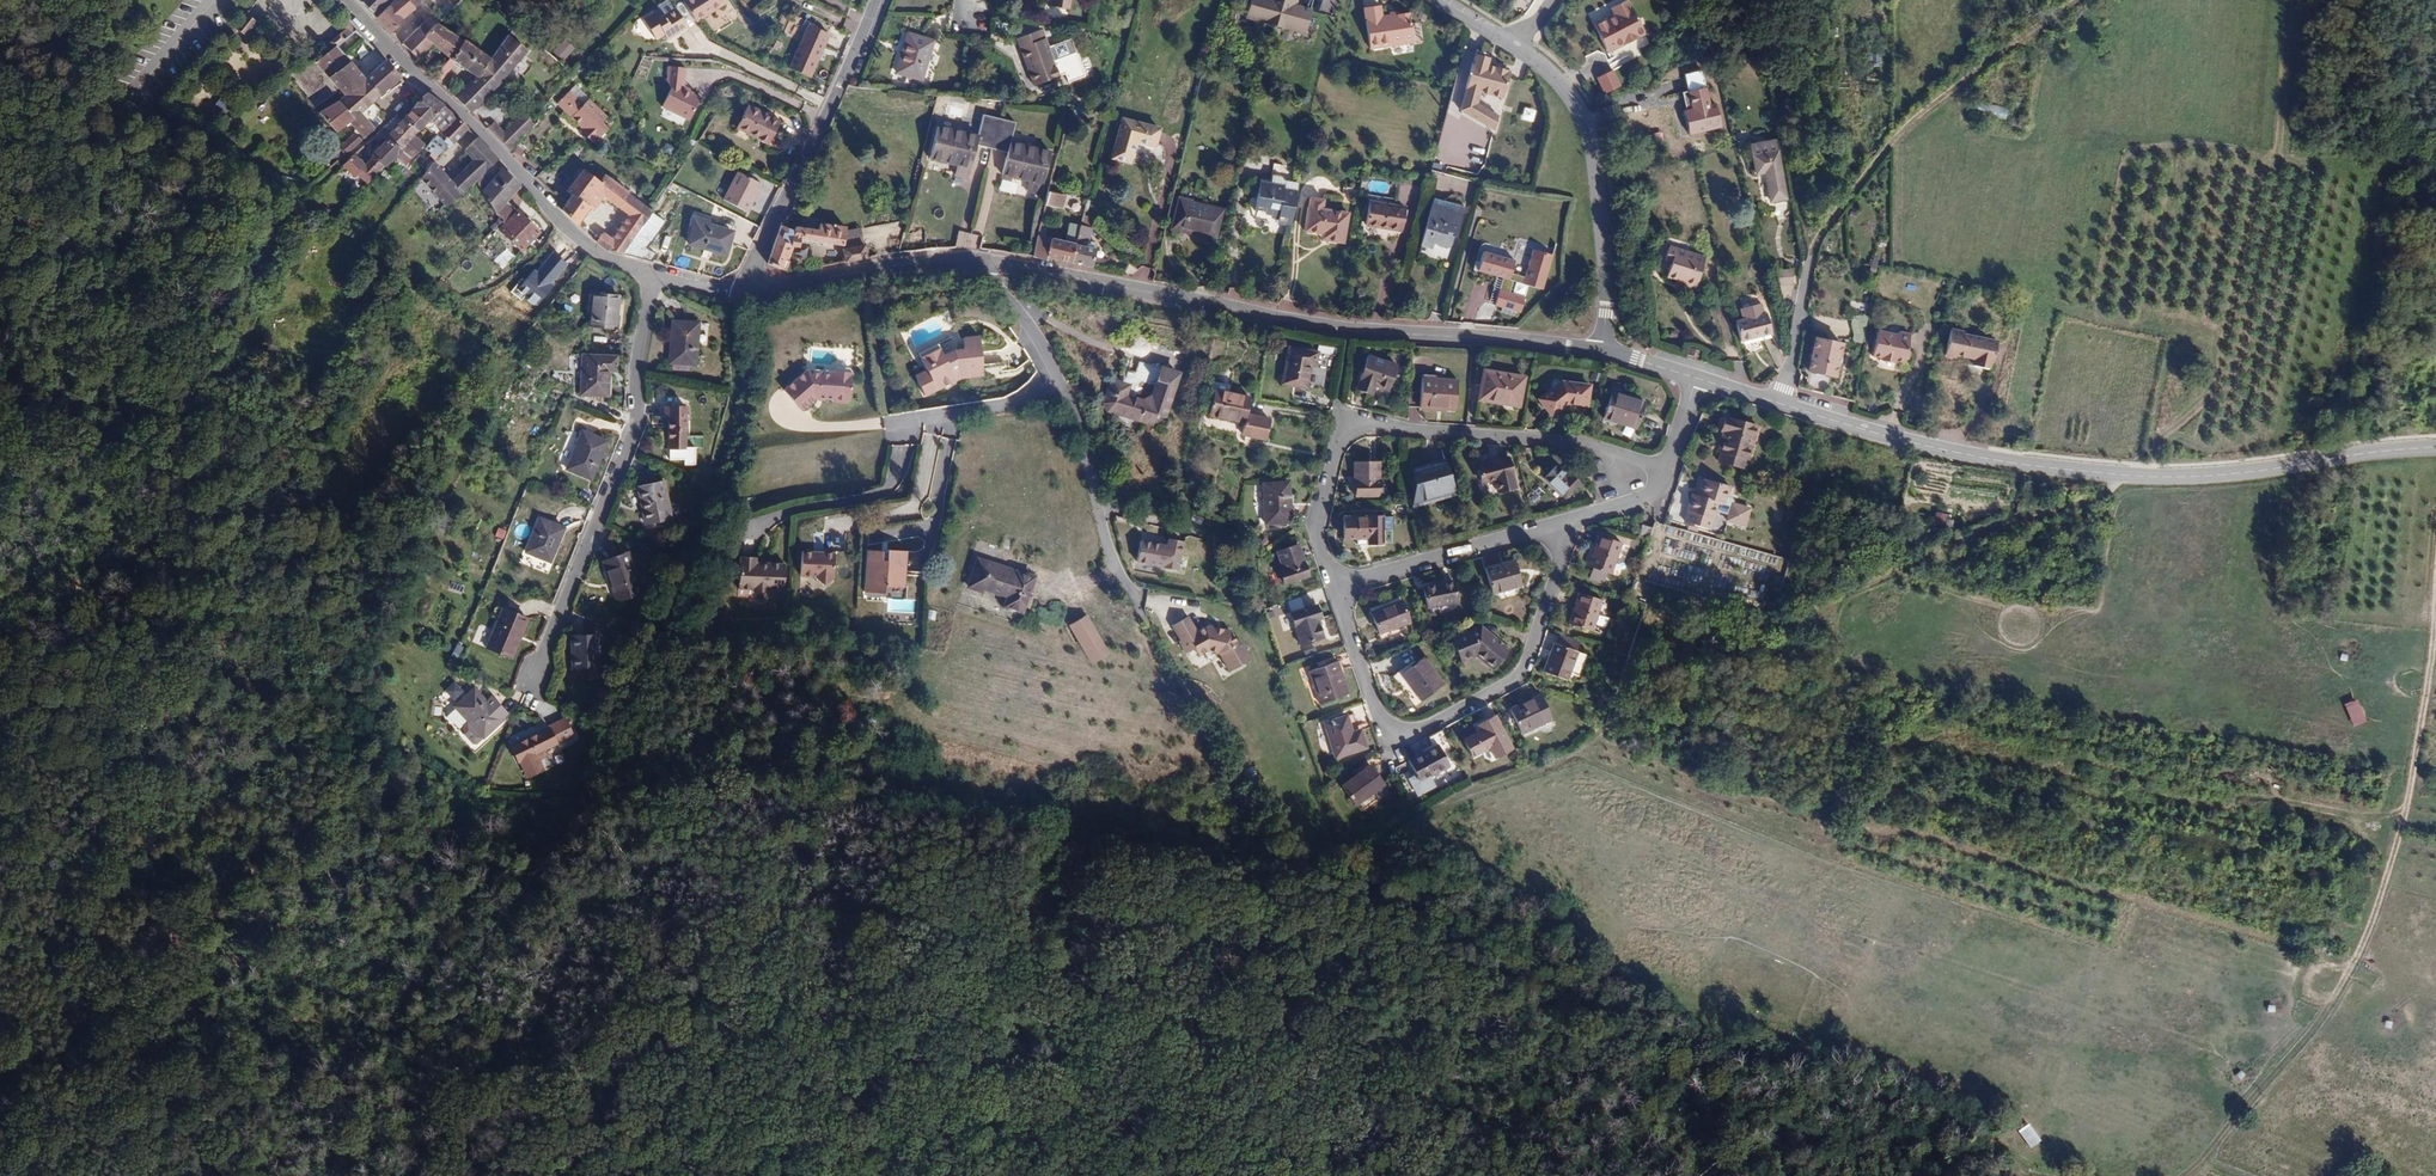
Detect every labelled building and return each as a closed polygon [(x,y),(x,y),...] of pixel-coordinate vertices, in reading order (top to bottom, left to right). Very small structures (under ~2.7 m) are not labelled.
[(372,13),(384,0),(364,0),(362,3),(372,13)] [(408,0),(394,0),(376,17),(391,32),(416,8),(408,0)] [(683,1),(696,22),(725,2),(724,0),(685,0),(683,1)] [(1244,14),(1303,32),(1310,10),(1294,6),(1295,0),(1248,0),(1244,14)] [(1632,0),(1626,0),(1614,5),(1616,11),(1608,15),(1609,18),(1596,23),(1606,46),(1612,44),(1614,48),(1646,33),(1632,0)] [(664,32),(667,38),(687,25),(676,8),(664,16),(659,9),(643,19),(655,38),(664,32)] [(1363,10),(1368,51),(1412,46),(1408,16),(1381,19),(1379,8),(1363,10)] [(247,13),(235,28),(245,37),(257,22),(247,13)] [(417,59),(432,44),(449,58),(462,42),(436,23),(424,34),(418,27),(402,43),(417,59)] [(809,25),(790,67),(810,77),(829,34),(809,25)] [(331,42),(321,50),(326,55),(336,47),(350,36),(345,30),(338,36),(339,37),(331,43),(331,42)] [(1057,56),(1054,45),(1048,47),(1044,38),(1039,40),(1036,32),(1014,39),(1017,47),(1021,46),(1034,84),(1058,75),(1051,58),(1057,56)] [(509,88),(500,78),(525,49),(508,35),(490,58),(476,77),(455,97),(470,111),(492,88),(494,85),(502,94),(509,88)] [(932,42),(908,35),(898,72),(921,79),(932,42)] [(1068,38),(1054,45),(1057,56),(1051,58),(1058,75),(1062,74),(1066,82),(1082,75),(1068,38)] [(579,50),(568,39),(555,52),(566,63),(579,50)] [(441,81),(456,63),(476,77),(490,58),(464,40),(462,42),(449,58),(434,76),(441,81)] [(304,65),(291,75),(315,108),(339,91),(344,96),(364,80),(366,79),(351,62),(349,64),(336,47),(326,55),(315,64),(304,65)] [(1459,121),(1495,130),(1499,117),(1477,104),(1481,92),(1504,98),(1511,72),(1507,72),(1506,68),(1497,67),(1494,69),(1484,68),(1486,59),(1470,57),(1469,65),(1468,65),(1462,95),(1464,95),(1459,121)] [(366,79),(364,80),(378,98),(400,78),(387,61),(366,79)] [(670,87),(661,105),(689,118),(700,96),(684,88),(686,68),(668,65),(666,79),(670,87)] [(1618,85),(1611,68),(1595,75),(1602,91),(1618,85)] [(1876,85),(1876,76),(1865,75),(1864,85),(1876,85)] [(381,112),(372,102),(378,98),(364,80),(344,96),(320,114),(335,132),(349,121),(363,138),(383,119),(379,114),(381,112)] [(606,129),(600,122),(605,117),(588,99),(582,104),(568,91),(557,102),(589,133),(586,136),(593,142),(606,129)] [(442,131),(456,117),(426,94),(404,118),(418,131),(428,120),(442,131)] [(1978,101),(1976,111),(2005,118),(2007,109),(1978,101)] [(780,122),(748,104),(736,125),(768,143),(780,122)] [(487,127),(509,151),(534,126),(523,114),(506,130),(496,119),(487,127)] [(991,148),(999,119),(984,115),(979,136),(937,126),(929,158),(957,165),(954,175),(968,178),(977,144),(991,148)] [(468,129),(456,117),(442,131),(447,136),(441,143),(448,148),(468,129)] [(418,131),(404,118),(389,134),(382,129),(378,133),(385,139),(399,150),(415,134),(418,131)] [(1159,127),(1123,118),(1113,157),(1130,161),(1136,141),(1154,145),(1159,127)] [(1051,151),(1010,141),(1015,123),(999,119),(991,148),(1008,152),(1003,173),(1029,179),(1027,190),(1040,194),(1051,151)] [(442,131),(435,137),(434,136),(424,148),(436,157),(445,146),(441,143),(447,136),(442,131)] [(325,174),(360,140),(354,134),(319,167),(325,174)] [(424,144),(415,134),(399,150),(394,155),(396,157),(405,165),(424,144)] [(419,178),(446,206),(498,157),(477,137),(465,150),(473,158),(450,183),(431,163),(419,178)] [(367,182),(381,166),(384,166),(386,164),(388,165),(396,157),(394,155),(399,150),(385,139),(370,155),(371,157),(365,164),(354,155),(342,165),(354,176),(357,172),(367,182)] [(1786,201),(1775,143),(1751,148),(1756,176),(1765,175),(1770,203),(1786,201)] [(521,185),(500,167),(480,189),(495,213),(496,212),(507,200),(521,185)] [(624,191),(620,188),(622,186),(619,184),(618,186),(614,184),(616,182),(614,179),(611,182),(609,179),(610,177),(608,175),(606,178),(601,174),(596,180),(581,168),(566,189),(570,193),(563,204),(560,201),(557,206),(576,224),(587,209),(590,211),(601,196),(627,215),(611,238),(603,233),(596,242),(605,249),(623,254),(651,211),(627,193),(629,191),(626,189),(624,191)] [(762,185),(740,173),(726,199),(749,210),(762,185)] [(1290,222),(1296,192),(1283,189),(1283,186),(1259,182),(1255,210),(1279,214),(1278,220),(1290,222)] [(1062,195),(1048,192),(1045,204),(1059,207),(1062,195)] [(1310,196),(1309,207),(1307,207),(1304,230),(1329,234),(1329,239),(1343,242),(1347,212),(1322,209),(1323,198),(1310,196)] [(1222,209),(1179,199),(1172,227),(1215,237),(1222,209)] [(539,231),(507,200),(496,212),(499,216),(502,220),(502,224),(498,228),(520,250),(539,231)] [(1404,208),(1368,203),(1365,225),(1400,231),(1404,208)] [(1450,245),(1452,236),(1457,238),(1462,216),(1451,213),(1452,210),(1432,204),(1420,244),(1432,247),(1433,242),(1450,245)] [(664,220),(651,211),(623,254),(651,261),(655,254),(646,248),(664,220)] [(709,219),(691,214),(689,223),(694,225),(689,243),(725,253),(732,230),(708,223),(709,219)] [(1077,244),(1072,262),(1103,270),(1106,261),(1095,258),(1096,247),(1088,245),(1093,216),(1084,215),(1077,244)] [(502,220),(499,216),(489,226),(492,230),(502,220)] [(847,226),(835,224),(836,222),(832,221),(832,224),(820,222),(818,228),(795,225),(793,229),(781,224),(767,264),(786,270),(790,261),(786,259),(791,246),(798,246),(799,238),(843,245),(845,234),(847,226)] [(1077,244),(1051,238),(1047,260),(1055,262),(1055,259),(1072,262),(1077,244)] [(844,249),(846,262),(866,258),(863,246),(844,249)] [(1664,261),(1670,263),(1666,276),(1684,281),(1682,286),(1695,290),(1704,257),(1668,247),(1664,261)] [(1554,254),(1533,249),(1525,283),(1546,288),(1554,254)] [(1516,259),(1484,251),(1479,272),(1512,279),(1516,259)] [(503,268),(510,263),(502,254),(496,259),(503,268)] [(562,271),(572,279),(579,270),(569,262),(562,271)] [(1791,269),(1775,269),(1775,285),(1791,285),(1791,269)] [(1526,296),(1501,290),(1497,307),(1522,313),(1526,296)] [(618,295),(590,293),(588,326),(616,327),(618,295)] [(1766,315),(1735,322),(1739,341),(1770,333),(1766,315)] [(697,321),(671,320),(669,362),(695,364),(697,321)] [(1992,363),(1997,343),(1962,335),(1962,332),(1950,330),(1945,356),(1956,358),(1956,356),(1974,359),(1973,365),(1987,367),(1988,363),(1992,363)] [(1882,359),(1882,361),(1891,363),(1892,361),(1902,363),(1903,361),(1906,359),(1907,354),(1905,351),(1908,334),(1897,332),(1893,335),(1876,332),(1871,357),(1882,359)] [(1840,343),(1813,338),(1806,371),(1833,376),(1840,343)] [(962,351),(953,352),(942,358),(935,345),(918,353),(927,369),(917,375),(927,392),(954,378),(950,372),(955,370),(980,367),(976,341),(961,343),(962,351)] [(1688,347),(1685,354),(1696,357),(1698,351),(1688,347)] [(1317,353),(1288,348),(1282,384),(1305,388),(1310,365),(1315,366),(1317,353)] [(615,355),(581,354),(579,394),(607,394),(608,370),(615,370),(615,355)] [(1396,365),(1367,355),(1356,388),(1373,393),(1375,386),(1387,390),(1396,365)] [(830,369),(813,368),(811,370),(808,370),(784,388),(801,408),(815,397),(833,398),(836,402),(847,403),(851,400),(853,372),(850,368),(839,367),(835,370),(835,372),(831,372),(830,369)] [(1152,422),(1155,413),(1163,415),(1176,374),(1160,369),(1152,395),(1142,400),(1123,396),(1126,385),(1111,380),(1104,401),(1108,409),(1152,422)] [(1523,378),(1483,371),(1478,399),(1518,406),(1523,378)] [(1420,407),(1454,410),(1456,380),(1434,378),(1433,382),(1422,381),(1420,407)] [(1549,416),(1566,404),(1586,406),(1589,386),(1560,382),(1537,399),(1549,416)] [(1240,421),(1238,433),(1265,439),(1269,420),(1245,415),(1249,397),(1212,390),(1208,415),(1240,421)] [(1644,402),(1610,392),(1602,418),(1636,428),(1644,402)] [(685,447),(685,406),(655,406),(655,416),(667,416),(667,447),(685,447)] [(1747,459),(1755,426),(1724,418),(1721,432),(1723,432),(1718,450),(1747,459)] [(605,440),(581,431),(567,469),(590,478),(605,440)] [(1537,432),(1536,439),(1560,441),(1561,434),(1537,432)] [(1508,457),(1477,465),(1480,482),(1493,480),(1496,492),(1516,487),(1508,457)] [(1378,496),(1378,463),(1353,463),(1354,477),(1356,476),(1356,495),(1378,496)] [(1414,474),(1414,506),(1453,495),(1445,465),(1414,474)] [(1555,465),(1544,478),(1565,498),(1580,482),(1569,473),(1566,475),(1555,465)] [(1708,529),(1716,503),(1723,505),(1728,488),(1702,480),(1697,497),(1693,496),(1685,522),(1708,529)] [(663,481),(637,487),(646,523),(672,517),(663,481)] [(1288,483),(1262,484),(1265,524),(1291,523),(1288,483)] [(1744,527),(1749,508),(1728,502),(1723,521),(1744,527)] [(1943,526),(1944,513),(1934,512),(1933,525),(1943,526)] [(1381,516),(1343,518),(1343,538),(1367,539),(1368,544),(1382,544),(1381,516)] [(539,518),(525,551),(549,561),(562,527),(539,518)] [(1651,528),(1640,525),(1636,539),(1646,542),(1651,528)] [(495,537),(505,540),(508,530),(499,527),(495,537)] [(1161,542),(1138,538),(1134,563),(1173,571),(1179,539),(1162,536),(1161,542)] [(1620,543),(1596,536),(1587,567),(1611,574),(1620,543)] [(1307,576),(1297,546),(1278,552),(1283,569),(1279,570),(1284,583),(1307,576)] [(912,552),(870,550),(868,594),(910,596),(912,552)] [(844,552),(806,551),(805,579),(844,580),(844,552)] [(628,552),(603,561),(617,600),(641,591),(628,552)] [(760,555),(743,555),(741,599),(790,601),(791,562),(760,561),(760,555)] [(982,591),(983,587),(1007,595),(1004,606),(1022,611),(1033,577),(1008,569),(1007,574),(989,568),(990,563),(976,559),(968,586),(982,591)] [(1513,562),(1484,569),(1490,593),(1519,585),(1513,562)] [(1452,581),(1423,588),(1427,606),(1456,600),(1452,581)] [(1602,601),(1577,593),(1567,624),(1592,632),(1602,601)] [(915,613),(916,599),(888,598),(887,612),(915,613)] [(1400,601),(1369,613),(1378,633),(1408,621),(1400,601)] [(1315,606),(1291,614),(1301,643),(1322,637),(1317,619),(1320,618),(1315,606)] [(526,618),(501,608),(486,647),(510,657),(526,618)] [(1187,615),(1167,626),(1184,657),(1192,652),(1204,651),(1213,655),(1217,655),(1226,671),(1248,659),(1238,640),(1231,641),(1227,631),(1195,622),(1192,624),(1187,615)] [(1087,616),(1067,627),(1089,667),(1109,656),(1087,616)] [(1460,661),(1474,655),(1491,668),(1507,648),(1480,627),(1452,638),(1460,661)] [(597,634),(570,635),(572,668),(598,667),(597,634)] [(1576,652),(1552,643),(1542,672),(1566,680),(1576,652)] [(1421,658),(1400,674),(1421,701),(1442,685),(1421,658)] [(1336,662),(1308,671),(1318,703),(1347,694),(1336,662)] [(500,718),(472,688),(453,706),(481,736),(500,718)] [(1540,695),(1509,709),(1520,732),(1551,718),(1540,695)] [(2342,704),(2351,727),(2364,721),(2355,699),(2342,704)] [(1356,733),(1354,727),(1349,729),(1345,716),(1323,724),(1335,757),(1365,746),(1360,731),(1356,733)] [(1511,748),(1495,717),(1478,726),(1480,730),(1462,739),(1470,755),(1488,746),(1494,757),(1511,748)] [(515,761),(519,760),(526,775),(541,768),(537,759),(543,756),(540,749),(572,734),(564,719),(508,746),(515,761)] [(1438,745),(1408,761),(1419,781),(1449,765),(1438,745)] [(555,765),(566,762),(564,754),(553,757),(555,765)] [(1374,791),(1380,800),(1389,793),(1382,785),(1384,784),(1369,765),(1340,786),(1354,806),(1374,791)] [(2024,1120),(2013,1127),(2028,1148),(2038,1140),(2024,1120)]
